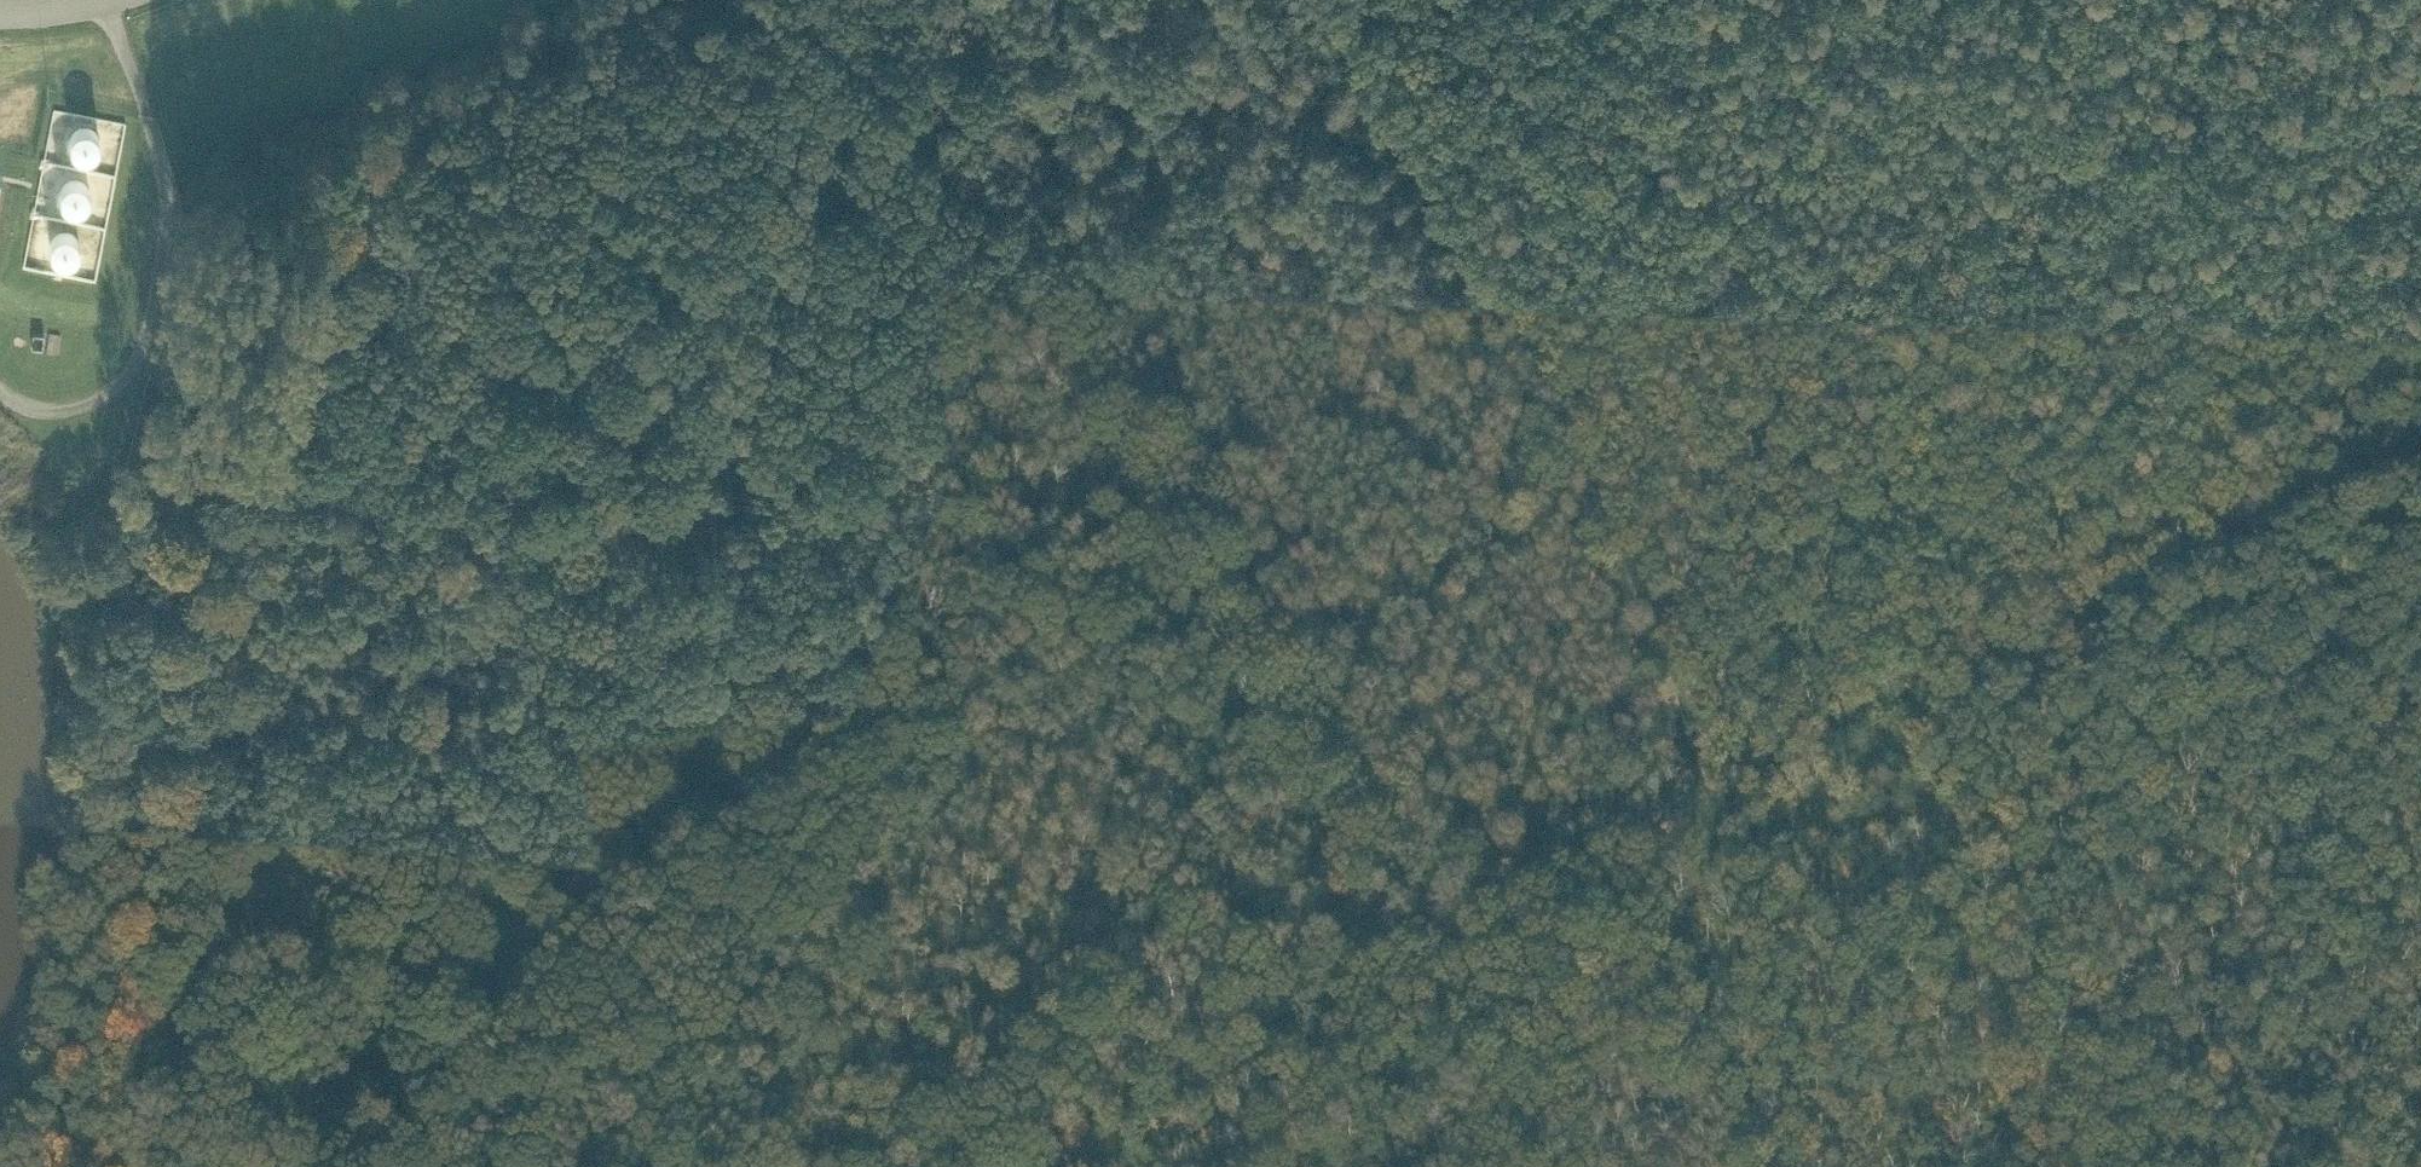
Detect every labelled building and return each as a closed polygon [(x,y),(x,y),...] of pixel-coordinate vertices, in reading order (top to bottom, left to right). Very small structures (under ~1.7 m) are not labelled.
[(78,152),(83,125),(58,120),(52,147),(78,152)] [(65,171),(42,177),(50,206),(72,200),(65,171)] [(52,223),(30,235),(43,258),(66,245),(52,223)]
